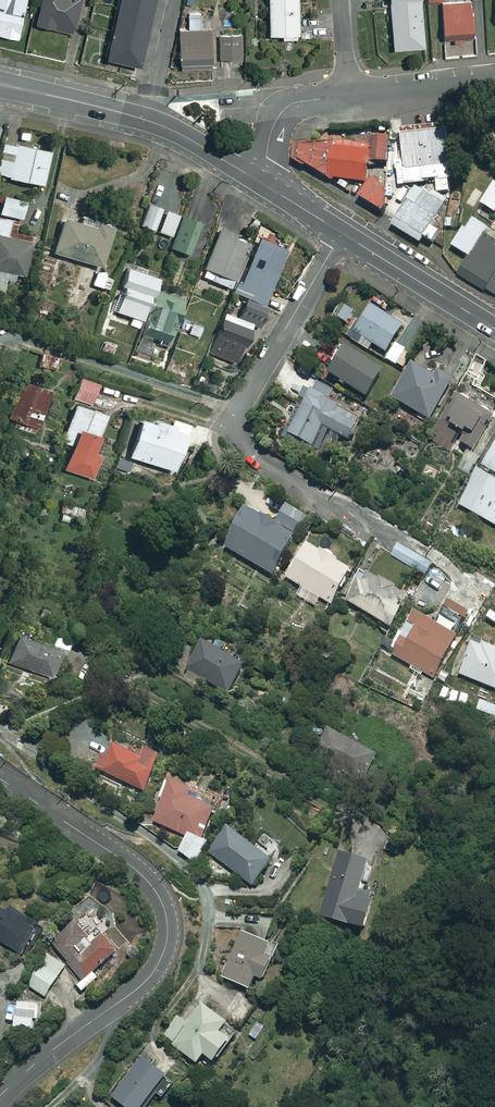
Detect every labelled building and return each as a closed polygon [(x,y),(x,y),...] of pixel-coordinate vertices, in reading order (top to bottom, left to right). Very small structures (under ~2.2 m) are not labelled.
[(16,37),(24,0),(0,0),(0,34),(16,37)] [(33,22),(72,32),(79,0),(39,0),(33,22)] [(103,55),(135,63),(150,0),(116,0),(103,55)] [(265,36),(295,36),(295,0),(265,0),(265,36)] [(417,0),(386,0),(389,48),(420,46),(417,0)] [(441,37),(450,37),(450,42),(461,42),(461,37),(469,37),(468,1),(440,1),(441,37)] [(197,28),(197,13),(186,13),(187,28),(177,28),(178,68),(209,67),(208,28),(197,28)] [(240,57),(239,30),(218,31),(219,58),(240,57)] [(438,152),(437,131),(398,133),(402,182),(450,179),(449,151),(438,152)] [(293,156),(293,164),(300,168),(302,165),(328,182),(366,183),(366,167),(387,167),(387,132),(348,132),(347,141),(310,146),(307,143),(295,144),(293,156)] [(2,143),(0,153),(0,177),(41,185),(47,151),(2,143)] [(385,208),(385,185),(371,176),(355,202),(354,203),(378,219),(380,217),(385,208)] [(492,180),(477,204),(494,215),(494,213),(494,182),(492,180)] [(444,204),(422,192),(414,206),(405,201),(391,224),(390,226),(418,243),(419,241),(422,237),(432,243),(438,232),(430,227),(444,204)] [(1,195),(0,200),(0,214),(19,218),(23,200),(1,195)] [(200,222),(146,203),(138,225),(173,237),(169,248),(188,255),(200,222)] [(74,221),(59,217),(49,252),(97,266),(108,225),(75,215),(74,221)] [(467,216),(450,247),(468,257),(458,275),(494,296),(494,242),(484,236),(488,229),(467,216)] [(4,279),(14,280),(15,275),(24,276),(30,240),(4,236),(6,219),(0,218),(0,290),(3,290),(4,279)] [(235,234),(217,227),(199,277),(231,288),(230,291),(244,296),(236,319),(256,326),(284,248),(255,238),(252,245),(233,238),(235,234)] [(155,277),(123,267),(118,285),(122,286),(114,312),(141,320),(155,277)] [(112,275),(95,270),(90,285),(108,290),(112,275)] [(170,349),(187,298),(156,287),(134,353),(149,358),(154,343),(170,349)] [(356,312),(339,301),(330,314),(347,326),(356,312)] [(402,324),(370,304),(348,338),(369,351),(373,345),(384,352),(402,324)] [(249,329),(219,318),(207,353),(237,363),(249,329)] [(132,352),(136,340),(122,336),(118,347),(132,352)] [(411,353),(394,344),(385,360),(402,369),(411,353)] [(380,370),(342,346),(325,372),(364,397),(380,370)] [(432,376),(410,363),(390,398),(428,419),(451,379),(435,370),(432,376)] [(97,384),(79,378),(72,398),(91,404),(97,384)] [(348,441),(359,421),(332,405),(339,393),(315,379),(283,436),(328,462),(342,438),(348,441)] [(47,390),(16,381),(5,417),(36,427),(47,390)] [(493,417),(458,396),(443,422),(464,435),(459,443),(473,451),(493,417)] [(103,413),(71,404),(60,441),(68,444),(61,469),(89,477),(100,438),(96,437),(103,413)] [(170,425),(138,415),(126,457),(172,470),(186,424),(171,419),(170,425)] [(481,466),(494,474),(494,441),(481,466)] [(481,475),(463,508),(494,526),(494,483),(481,475)] [(305,516),(285,504),(275,520),(295,532),(305,516)] [(293,536),(245,509),(223,547),(271,575),(293,536)] [(429,560),(398,543),(391,555),(423,572),(429,560)] [(349,570),(303,544),(284,578),(330,604),(349,570)] [(406,596),(360,571),(344,601),(390,626),(406,596)] [(442,595),(433,607),(461,626),(469,613),(442,595)] [(454,636),(411,614),(390,655),(432,677),(454,636)] [(51,634),(48,645),(15,634),(6,662),(49,676),(58,648),(65,650),(68,640),(51,634)] [(244,660),(201,639),(185,672),(228,693),(244,660)] [(474,640),(459,675),(494,690),(494,649),(474,640)] [(480,701),(477,710),(494,717),(494,715),(494,706),(480,701)] [(361,780),(374,753),(325,729),(312,729),(311,736),(322,737),(313,756),(361,780)] [(139,758),(109,744),(97,769),(143,791),(159,758),(143,750),(139,758)] [(189,790),(169,781),(150,821),(183,837),(175,855),(196,865),(208,838),(200,834),(214,806),(187,794),(189,790)] [(269,860),(226,828),(207,852),(251,885),(269,860)] [(369,861),(342,853),(323,917),(364,930),(373,903),(358,898),(369,861)] [(0,908),(0,956),(6,946),(20,954),(37,926),(9,908),(7,912),(0,908)] [(92,943),(76,922),(51,942),(81,981),(75,985),(80,991),(96,978),(91,971),(114,953),(101,937),(92,943)] [(275,947),(240,933),(221,979),(248,989),(253,977),(261,980),(275,947)] [(64,966),(46,955),(27,985),(44,996),(64,966)] [(37,1002),(17,1001),(16,1016),(12,1016),(12,1029),(33,1030),(33,1019),(36,1019),(37,1002)] [(224,1023),(199,1002),(183,1021),(179,1018),(164,1037),(195,1063),(202,1054),(212,1063),(229,1041),(217,1031),(224,1023)] [(234,1056),(226,1050),(218,1060),(226,1067),(234,1056)] [(157,1095),(161,1098),(172,1083),(140,1058),(110,1097),(123,1106),(147,1106),(157,1095)]
